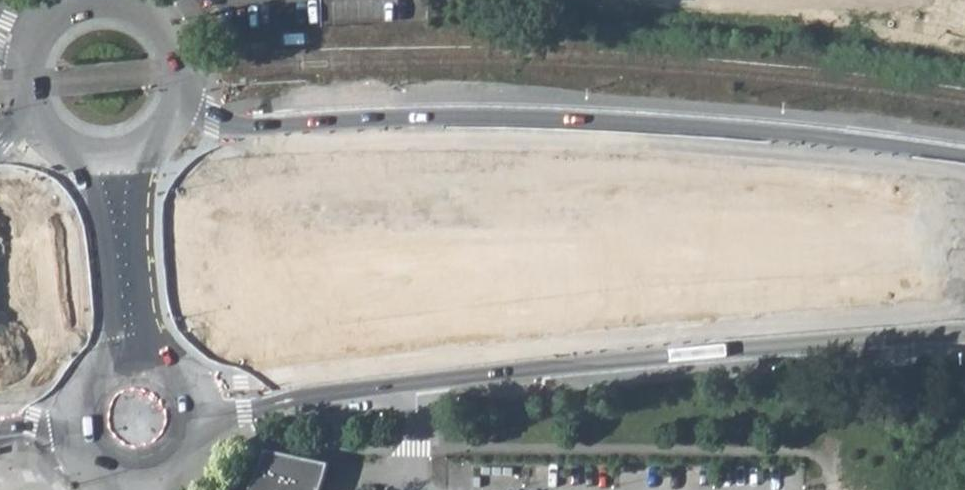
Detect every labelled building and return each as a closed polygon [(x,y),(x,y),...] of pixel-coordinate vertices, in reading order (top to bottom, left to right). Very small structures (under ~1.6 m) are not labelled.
[(326,477),(329,466),(266,457),(263,468),(259,476),(255,485),(252,489),(322,489),(326,477)]
